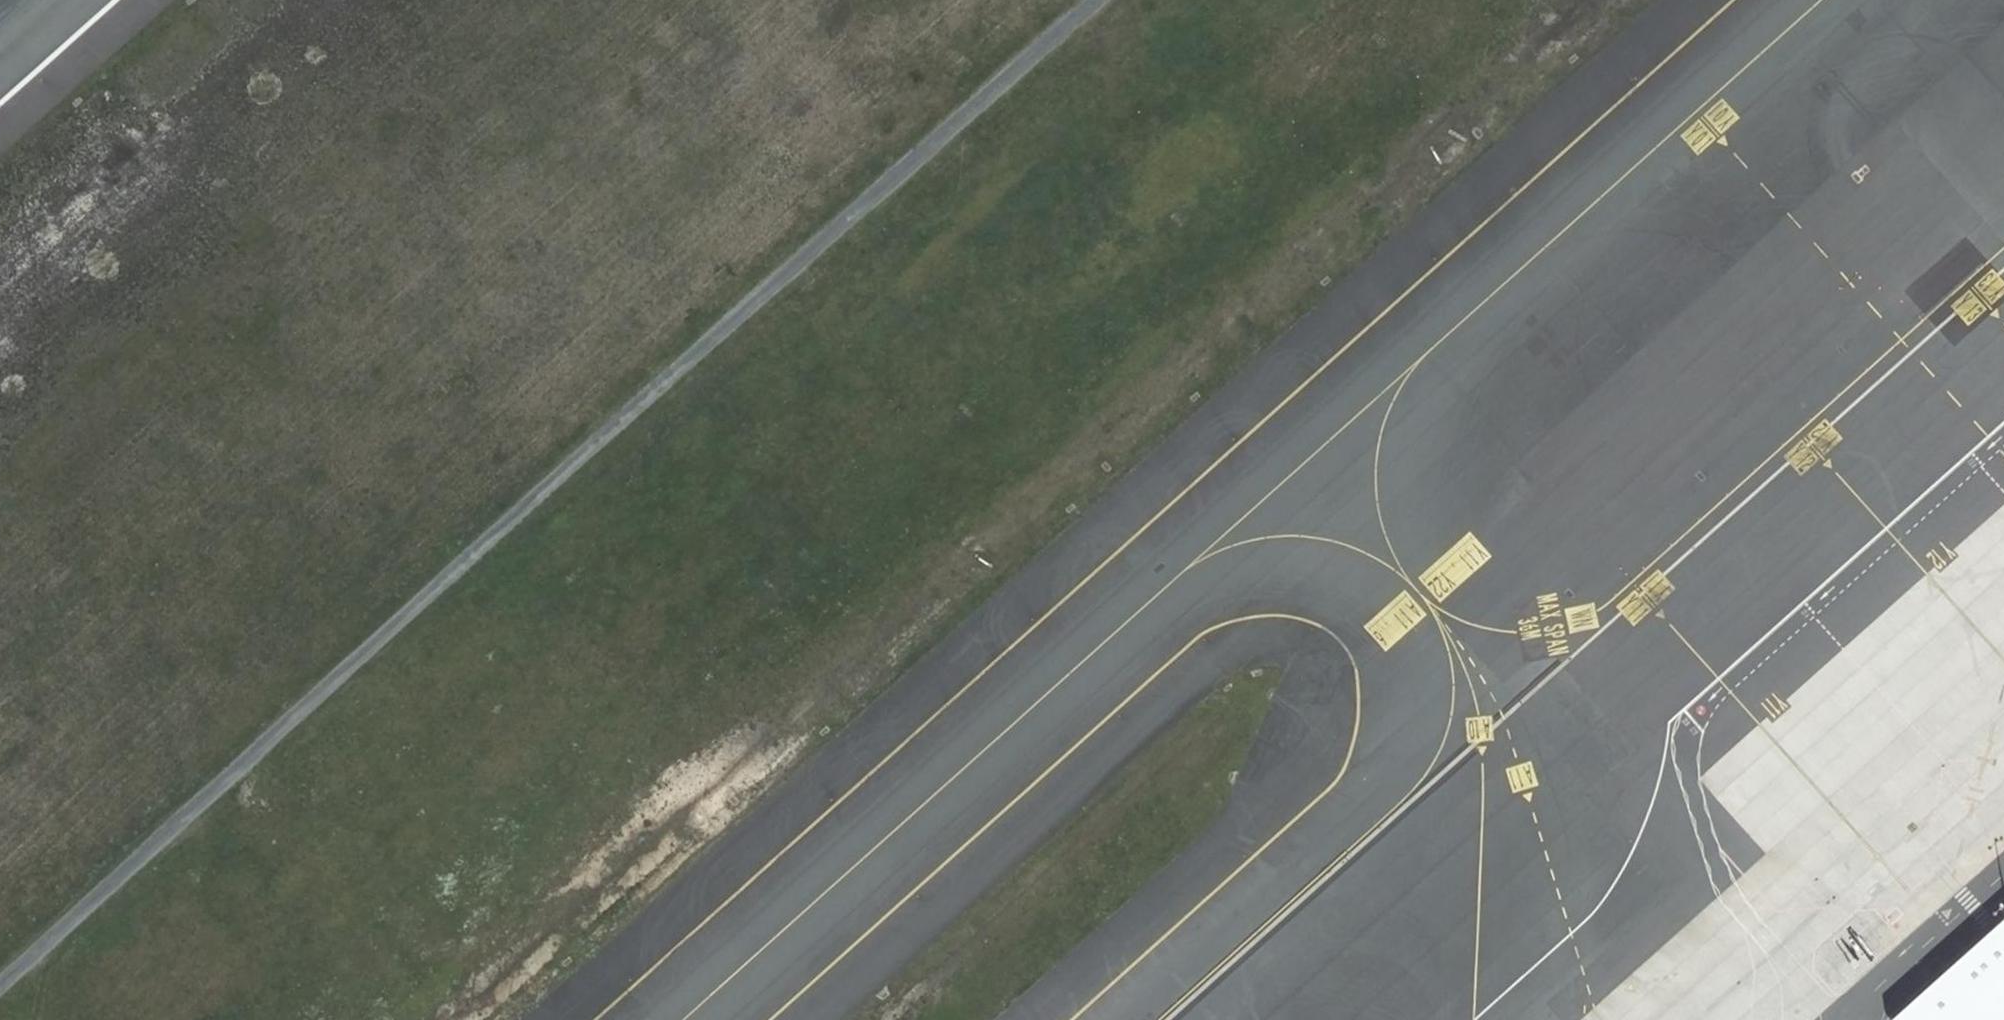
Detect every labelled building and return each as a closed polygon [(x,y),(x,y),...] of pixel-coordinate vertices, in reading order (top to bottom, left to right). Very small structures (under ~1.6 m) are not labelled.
[(1886,1019),(1887,1019),(2003,1019),(2003,914),(1886,1019)]
